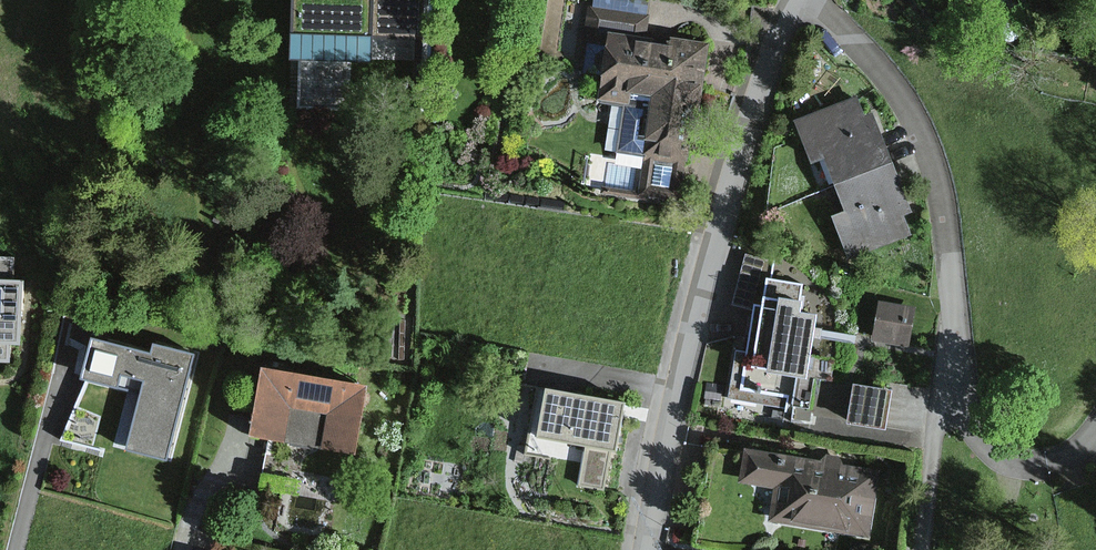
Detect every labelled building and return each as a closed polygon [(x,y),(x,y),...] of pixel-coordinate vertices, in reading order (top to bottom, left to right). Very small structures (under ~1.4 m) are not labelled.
[(360,63),(421,64),(422,0),(286,0),(284,53),(304,53),(302,108),(359,109),(360,63)] [(599,47),(592,97),(624,102),(618,144),(647,148),(641,189),(669,193),(674,161),(682,162),(696,63),(668,59),(670,43),(649,40),(653,9),(590,0),(586,0),(580,44),(599,47)] [(830,217),(845,256),(908,231),(902,215),(910,211),(870,111),(861,115),(853,96),(789,121),(805,161),(818,156),(841,213),(830,217)] [(809,264),(744,252),(735,300),(756,304),(748,344),(736,342),(726,394),(880,423),(886,394),(801,378),(813,316),(799,313),(809,264)] [(0,273),(0,356),(28,357),(30,274),(0,273)] [(880,290),(873,333),(911,339),(918,296),(880,290)] [(148,357),(83,341),(74,378),(86,381),(122,390),(106,450),(167,465),(195,356),(151,345),(148,357)] [(254,368),(241,438),(281,445),(287,411),(325,417),(319,452),(353,458),(365,387),(254,368)] [(122,390),(86,381),(64,437),(106,450),(122,390)] [(632,399),(542,388),(533,456),(554,459),(557,439),(626,447),(632,399)] [(878,476),(739,451),(734,481),(776,489),(770,523),(866,541),(878,476)]
